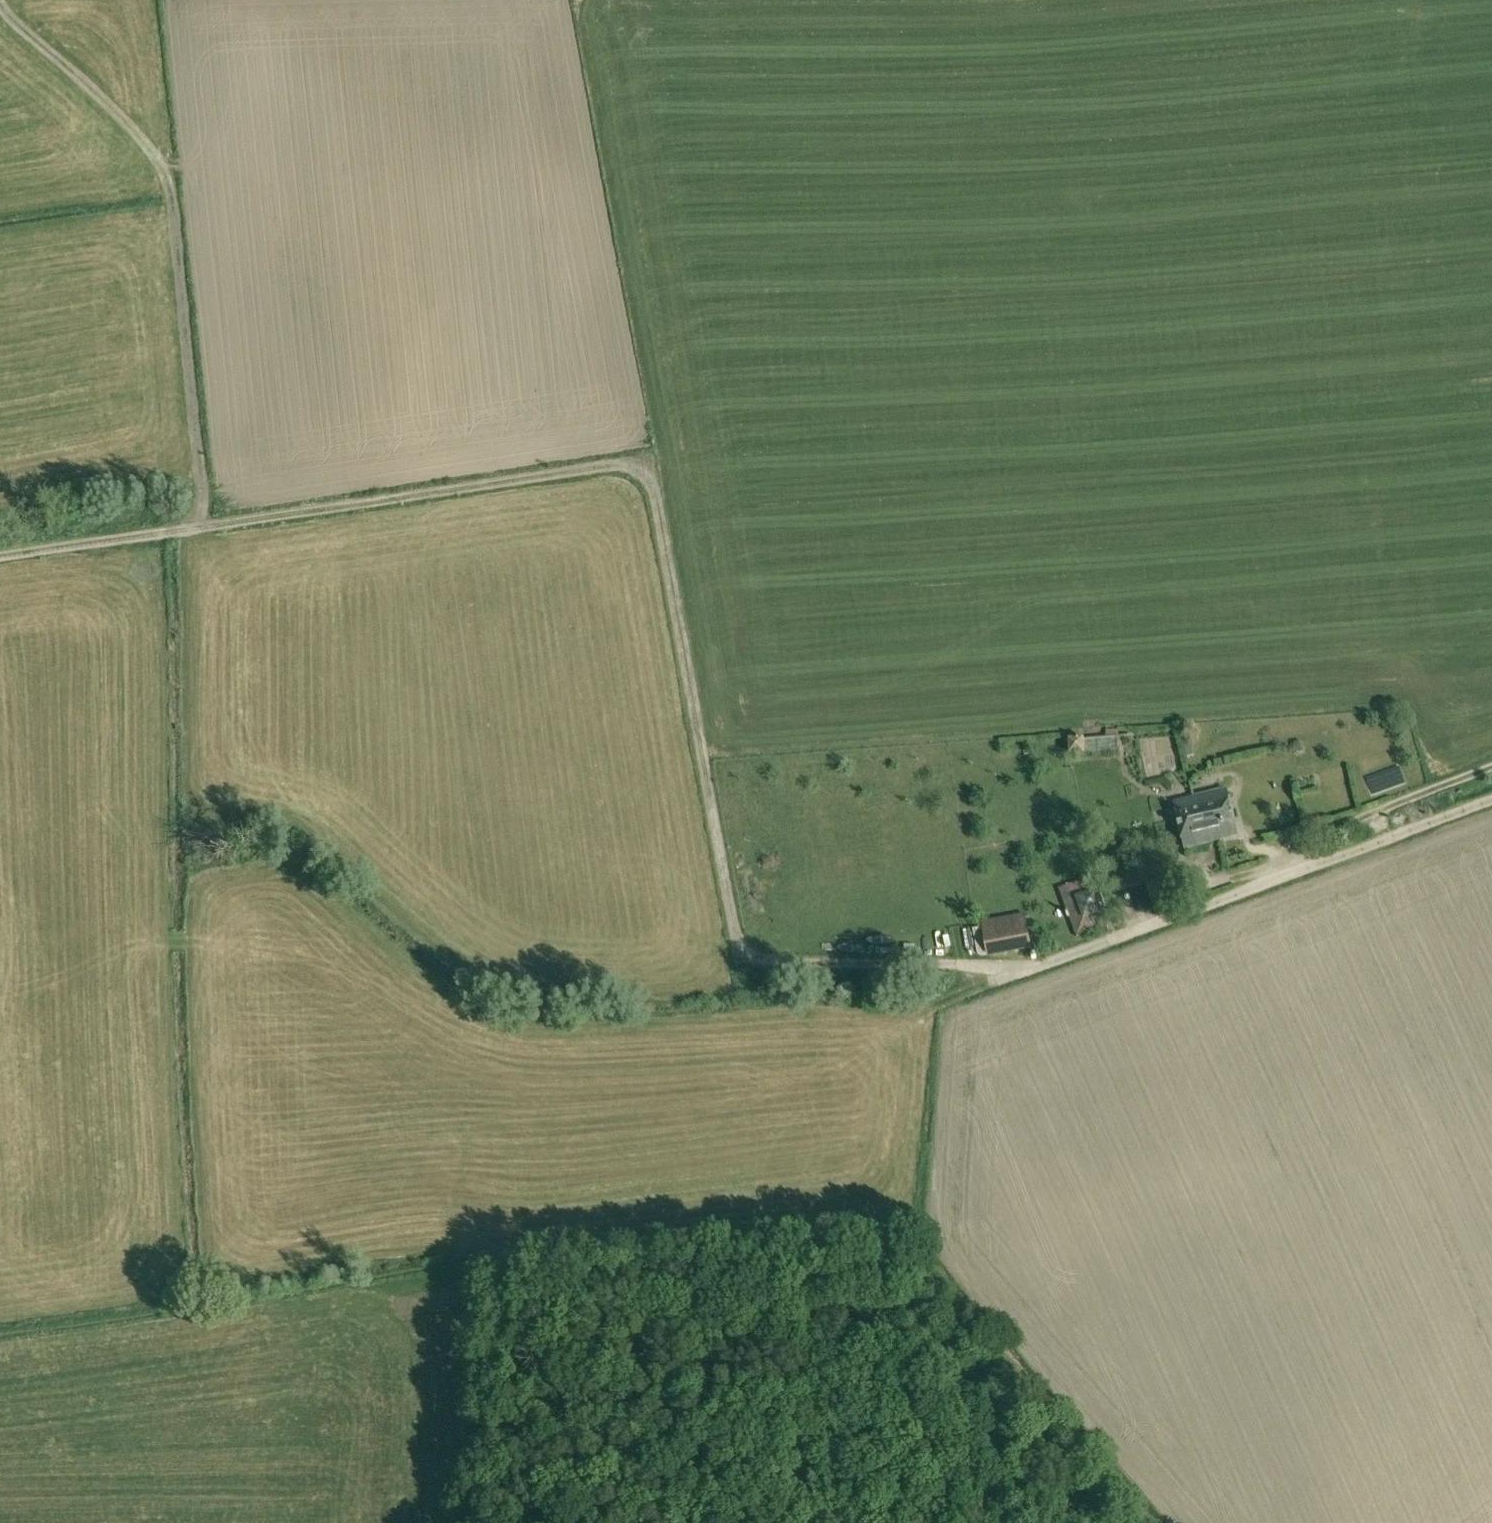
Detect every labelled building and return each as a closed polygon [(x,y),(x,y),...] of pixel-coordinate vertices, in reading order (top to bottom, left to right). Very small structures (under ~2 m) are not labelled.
[(1069,754),(1085,753),(1085,752),(1084,738),(1084,737),(1067,738),(1069,754)] [(1181,740),(1184,758),(1195,756),(1192,738),(1181,740)] [(1226,789),(1174,802),(1185,848),(1238,835),(1226,789)] [(1110,926),(1091,877),(1058,889),(1077,938),(1110,926)] [(1026,912),(982,921),(987,948),(1031,940),(1026,912)]
